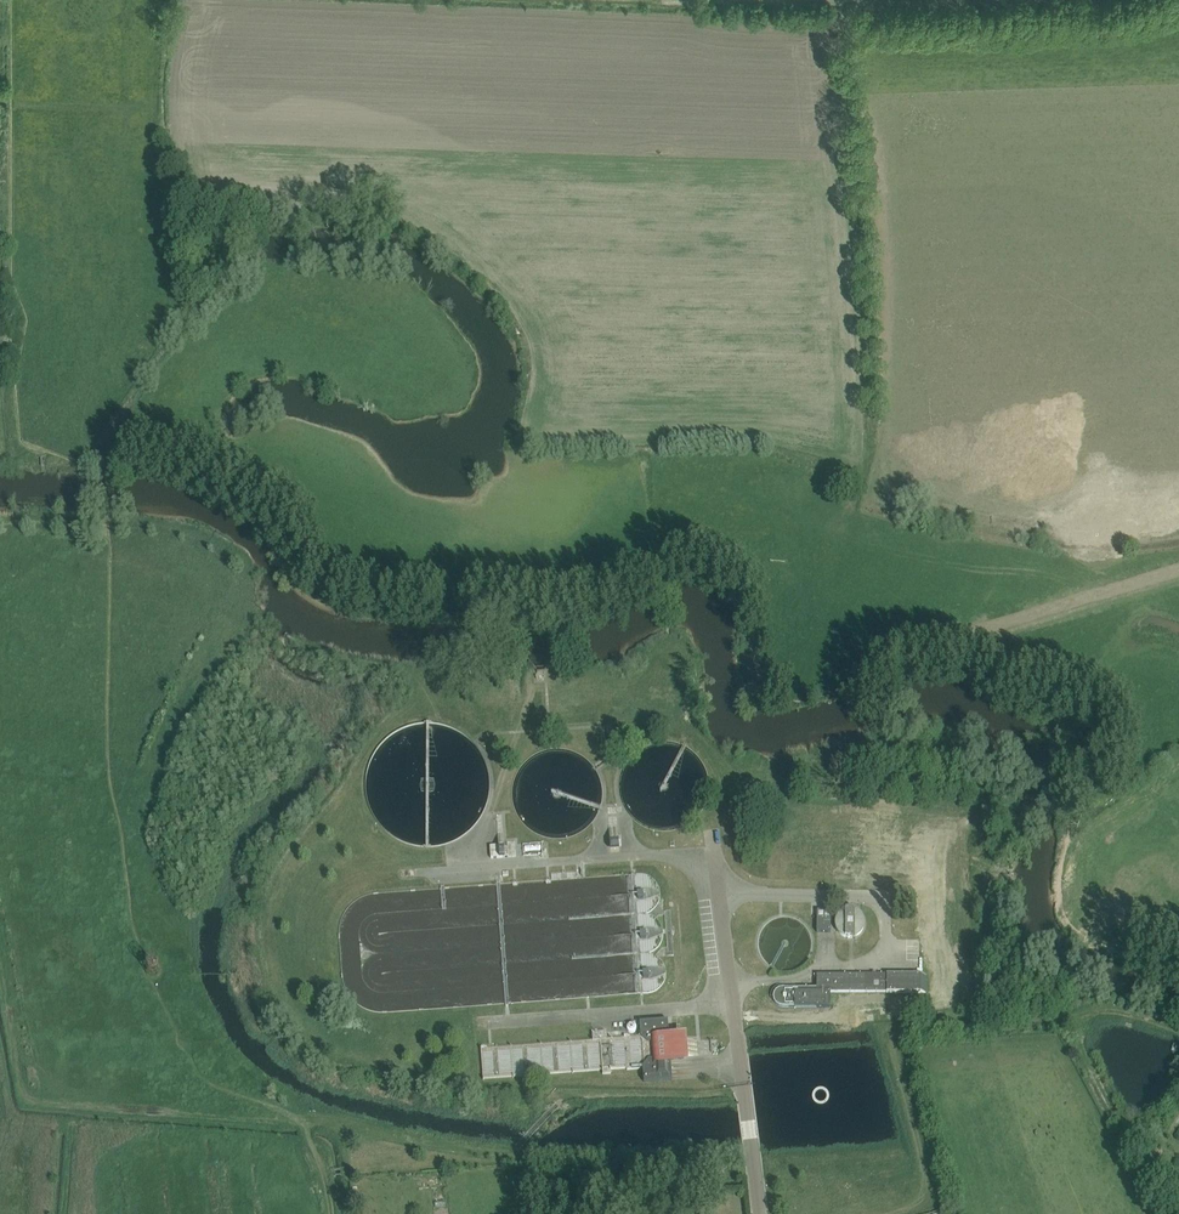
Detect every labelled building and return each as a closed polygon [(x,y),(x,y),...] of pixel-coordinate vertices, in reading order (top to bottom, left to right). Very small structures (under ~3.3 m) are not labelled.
[(611,852),(619,851),(618,838),(610,839),(611,852)] [(508,848),(504,848),(503,845),(490,846),(491,858),(504,857),(509,856),(508,848)] [(862,909),(840,908),(840,936),(861,937),(862,909)] [(817,910),(817,932),(831,932),(831,911),(817,910)] [(920,992),(920,975),(887,975),(866,975),(829,975),(817,975),(817,988),(783,988),(779,988),(776,991),(774,994),(773,997),(774,1001),(776,1004),(779,1006),(783,1007),(795,1007),(825,1007),(830,1007),(830,992),(866,992),(887,992),(920,992)] [(640,981),(641,991),(660,990),(659,980),(640,981)] [(482,1048),(481,1048),(483,1080),(484,1080),(484,1079),(513,1077),(513,1078),(514,1078),(514,1077),(543,1075),(543,1076),(544,1076),(543,1074),(573,1072),(573,1074),(573,1073),(573,1072),(602,1070),(603,1074),(611,1074),(611,1070),(627,1068),(627,1070),(643,1069),(644,1082),(672,1080),(671,1064),(687,1063),(687,1056),(688,1056),(699,1055),(698,1040),(687,1041),(686,1041),(686,1035),(669,1036),(668,1020),(640,1022),(640,1037),(612,1039),(612,1038),(611,1038),(611,1039),(607,1040),(606,1032),(592,1033),(593,1041),(571,1042),(571,1041),(570,1041),(570,1043),(541,1045),(541,1044),(540,1044),(541,1045),(511,1047),(511,1046),(511,1047),(482,1049),(482,1048)] [(589,1213),(604,1212),(603,1202),(588,1203),(589,1213)]
